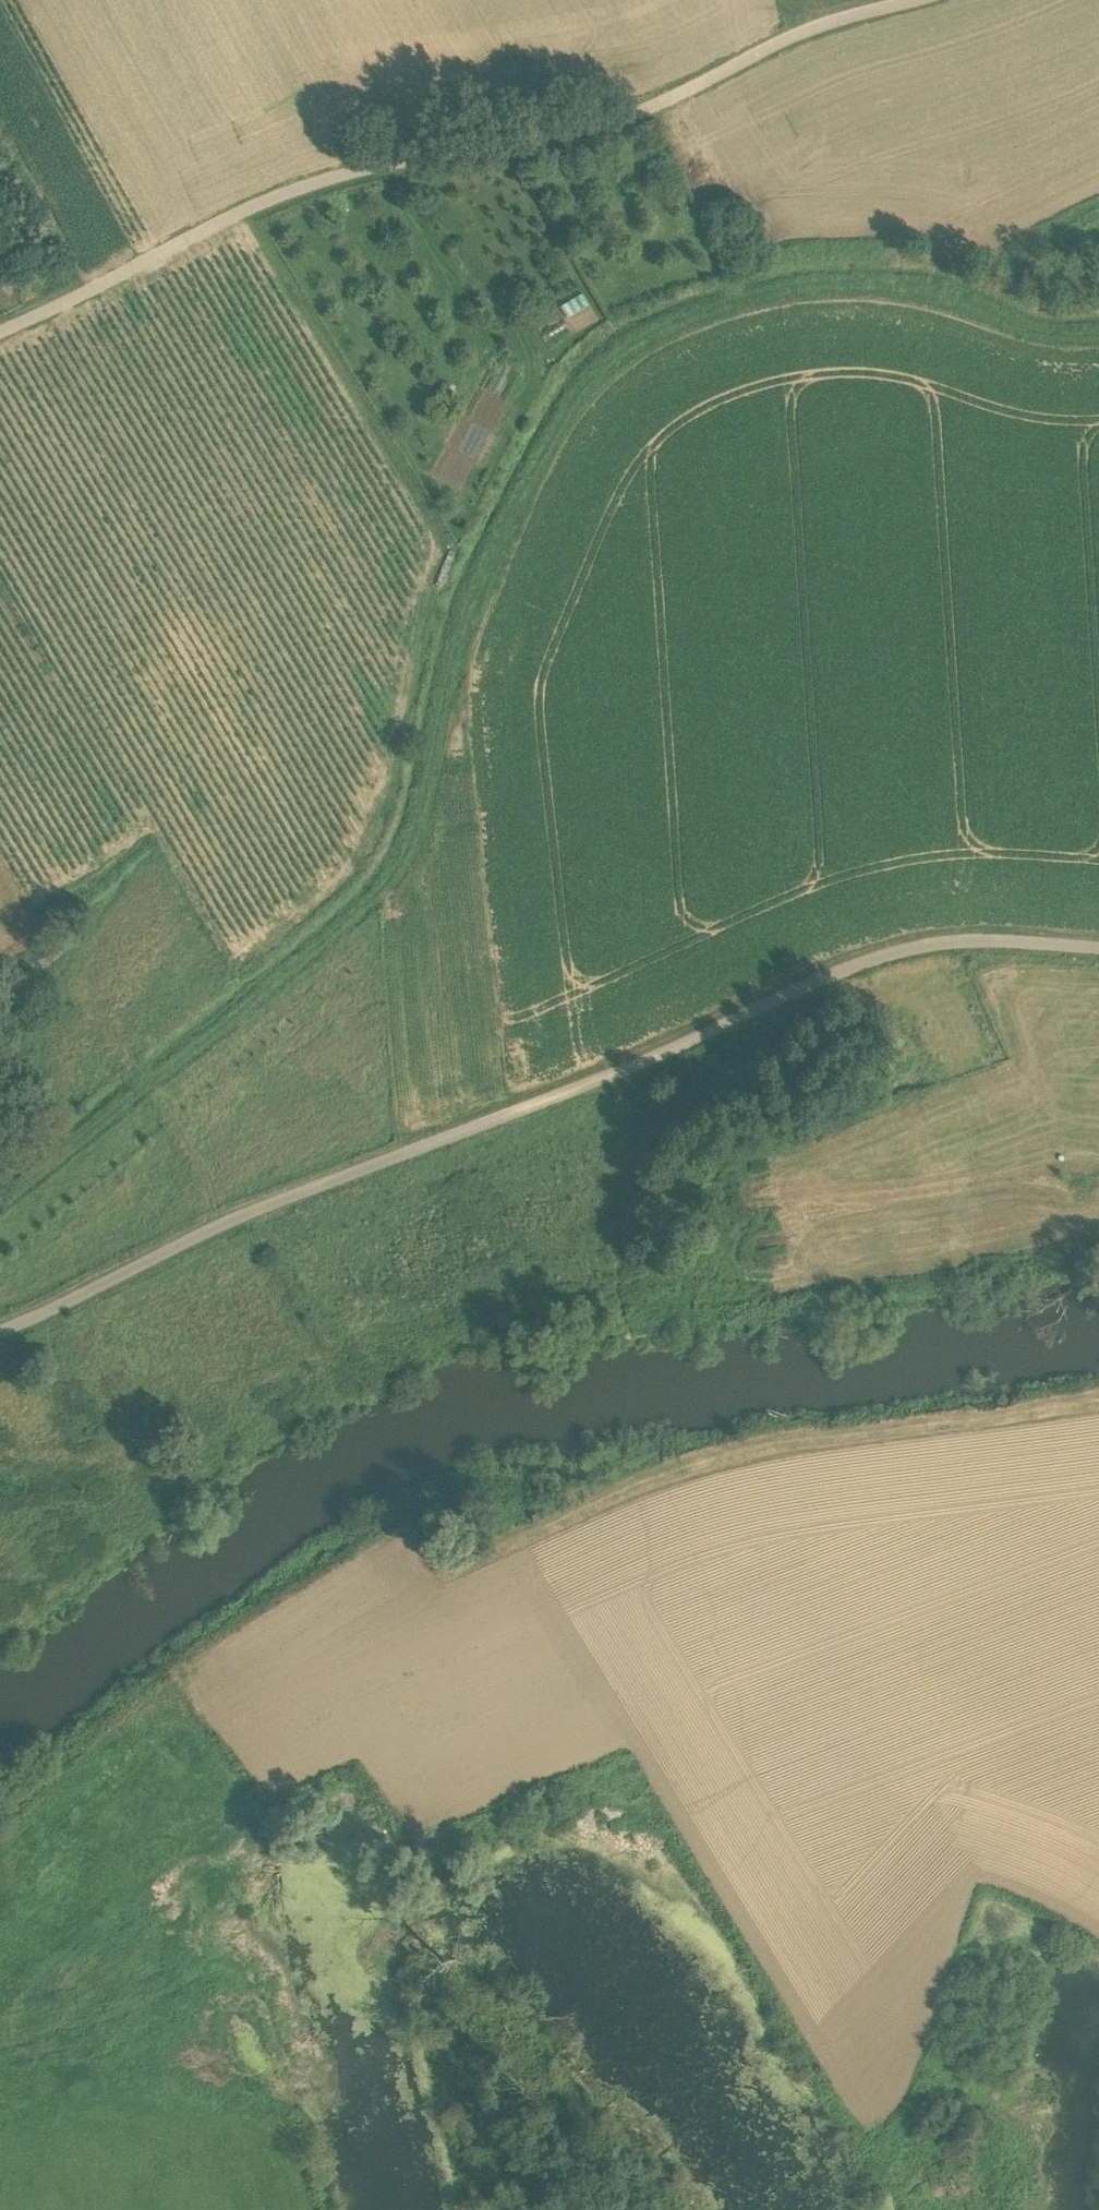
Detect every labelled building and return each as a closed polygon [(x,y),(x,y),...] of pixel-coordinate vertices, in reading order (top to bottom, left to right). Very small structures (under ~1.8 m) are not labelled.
[(566,303),(580,329),(594,321),(581,296),(566,303)] [(555,345),(579,333),(565,305),(541,318),(555,345)]
